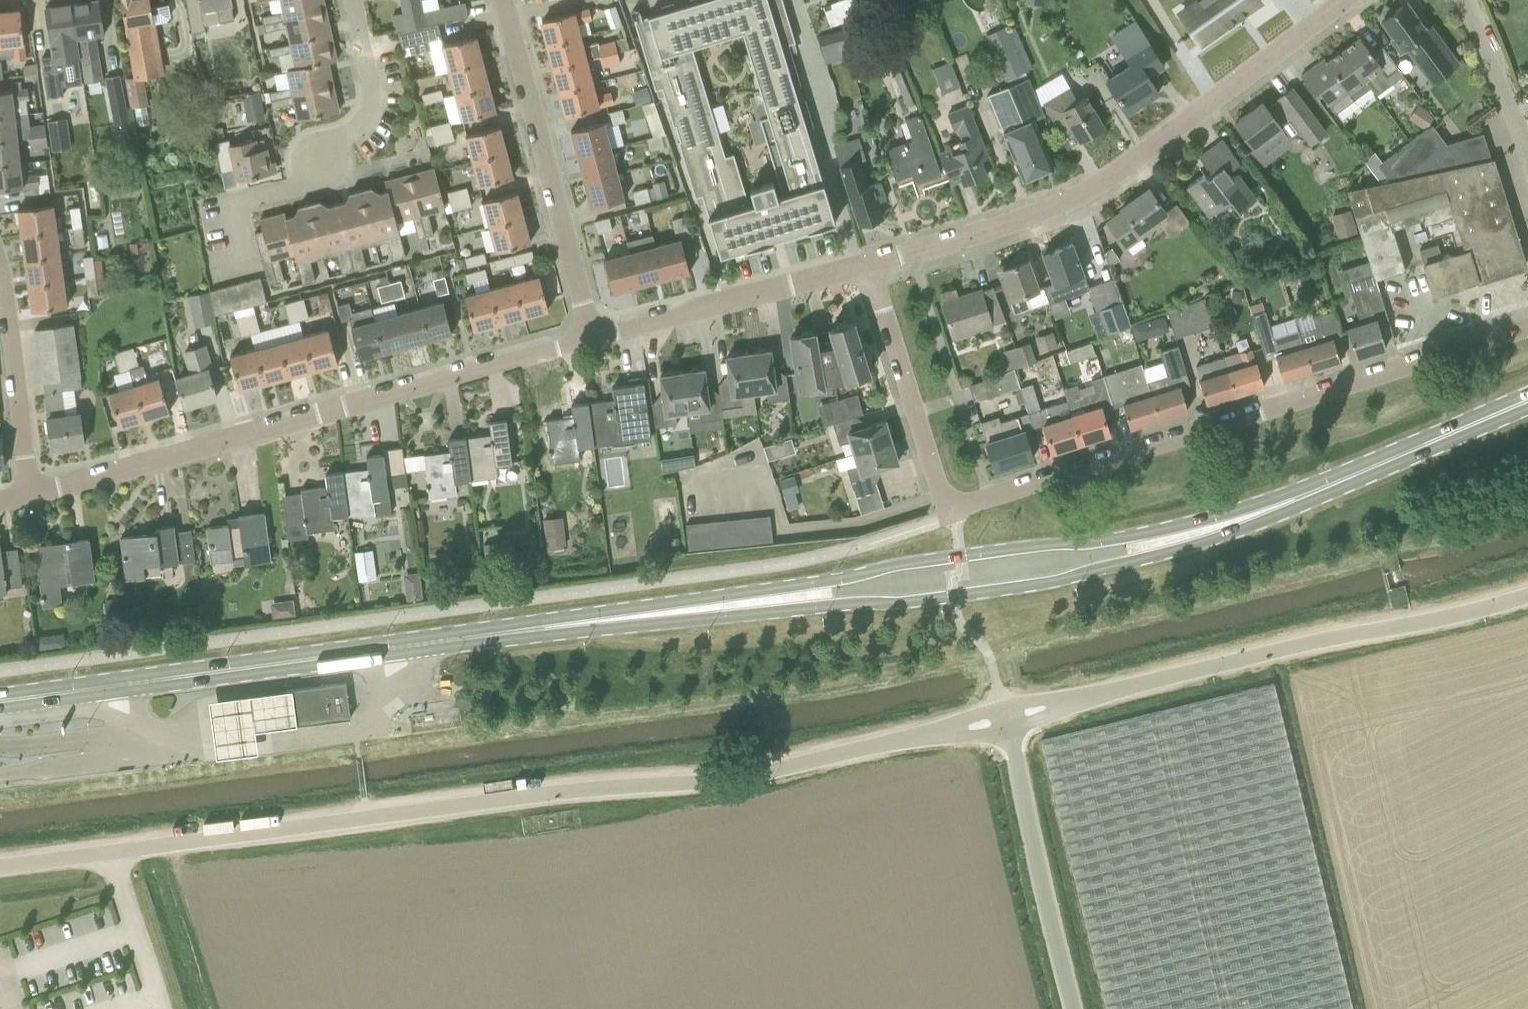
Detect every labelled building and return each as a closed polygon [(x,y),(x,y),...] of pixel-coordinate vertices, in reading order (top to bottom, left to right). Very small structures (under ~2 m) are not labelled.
[(86,82),(102,79),(95,36),(105,35),(100,0),(96,0),(71,4),(74,23),(77,22),(83,57),(86,82)] [(135,76),(125,78),(131,108),(135,107),(146,104),(148,104),(144,78),(161,75),(165,74),(156,22),(167,20),(171,15),(169,4),(152,7),(151,0),(122,0),(127,29),(127,28),(135,76)] [(231,0),(187,0),(193,32),(206,29),(205,25),(235,19),(231,0)] [(284,11),(262,16),(264,24),(327,11),(325,0),(282,0),(284,11)] [(409,29),(426,26),(423,12),(421,0),(403,0),(409,29)] [(680,141),(678,141),(695,197),(702,195),(720,255),(746,247),(747,249),(775,240),(774,239),(807,229),(808,230),(836,222),(808,129),(814,127),(806,99),(804,99),(800,84),(801,84),(789,44),(796,42),(783,0),(702,0),(634,21),(655,90),(662,88),(674,126),(676,126),(680,141)] [(1201,43),(1258,0),(1198,0),(1179,14),(1201,43)] [(466,2),(423,12),(426,26),(438,23),(469,16),(466,2)] [(1432,82),(1459,62),(1432,26),(1427,29),(1407,3),(1382,21),(1395,37),(1393,39),(1401,50),(1406,46),(1432,82)] [(74,23),(71,4),(46,8),(51,42),(52,42),(58,86),(74,84),(70,59),(83,57),(77,22),(74,23)] [(616,5),(604,9),(611,29),(623,24),(616,5)] [(549,44),(580,36),(576,23),(592,19),(590,8),(542,21),(549,44)] [(21,11),(0,13),(0,42),(0,45),(13,43),(15,60),(26,59),(21,11)] [(332,35),(327,11),(264,24),(266,32),(288,27),(291,44),(332,35)] [(399,32),(403,47),(403,48),(410,46),(412,55),(432,50),(429,41),(442,38),(438,23),(426,26),(409,29),(399,32)] [(871,42),(856,27),(845,38),(860,53),(871,42)] [(332,35),(291,44),(269,48),(271,56),(293,52),(296,68),(297,69),(329,62),(337,61),(332,35)] [(618,52),(615,40),(599,44),(598,43),(582,47),(580,36),(549,44),(555,68),(586,60),(602,56),(618,52)] [(449,70),(483,61),(477,37),(443,45),(449,70)] [(881,42),(907,105),(919,100),(893,37),(881,42)] [(1360,37),(1343,50),(1371,88),(1377,95),(1403,75),(1401,73),(1402,72),(1398,67),(1399,66),(1384,46),(1373,54),(1360,37)] [(1026,71),(1023,62),(1011,39),(992,47),(1007,80),(1026,71)] [(1148,76),(1163,67),(1148,43),(1127,56),(1132,65),(1108,80),(1120,101),(1122,100),(1129,111),(1159,93),(1148,76)] [(1336,113),(1355,99),(1371,88),(1343,50),(1327,62),(1329,65),(1322,70),(1317,63),(1301,75),(1317,96),(1321,93),(1336,113)] [(618,52),(602,56),(604,67),(621,62),(618,52)] [(943,93),(962,86),(951,59),(932,66),(943,93)] [(561,92),(592,83),(586,60),(555,68),(561,92)] [(449,70),(455,95),(456,95),(490,86),(483,61),(449,70)] [(334,86),(329,62),(297,69),(296,68),(288,70),(292,87),(270,92),(271,100),(334,86)] [(25,74),(39,73),(37,63),(24,65),(25,74)] [(121,74),(105,77),(115,130),(131,126),(121,74)] [(1054,167),(1052,163),(1034,119),(1044,115),(1029,78),(988,95),(1024,179),(1054,167)] [(592,83),(561,92),(567,115),(614,103),(612,92),(595,96),(592,83)] [(334,86),(271,100),(273,108),(295,103),(299,120),(340,112),(334,86)] [(490,86),(456,95),(462,120),(496,111),(490,86)] [(652,99),(647,87),(638,90),(642,102),(652,99)] [(1325,132),(1292,88),(1278,99),(1279,100),(1268,109),(1262,102),(1236,123),(1254,147),(1281,127),(1290,139),(1302,130),(1311,143),(1325,132)] [(27,100),(30,99),(29,89),(0,92),(0,116),(16,115),(28,113),(27,100)] [(422,94),(425,104),(444,99),(442,89),(422,94)] [(1069,120),(1081,140),(1104,127),(1086,97),(1077,102),(1070,89),(1043,104),(1057,128),(1069,120)] [(247,118),(263,117),(261,90),(245,91),(247,118)] [(64,99),(48,101),(45,102),(52,151),(71,148),(64,99)] [(1409,118),(1425,129),(1435,115),(1419,103),(1409,118)] [(989,156),(980,133),(968,105),(948,113),(955,129),(958,128),(963,140),(960,141),(963,149),(954,153),(950,145),(949,146),(950,147),(939,152),(951,182),(962,178),(964,184),(986,175),(980,160),(989,156)] [(625,122),(622,109),(607,112),(611,125),(625,122)] [(18,139),(16,115),(0,116),(0,141),(18,139)] [(887,151),(896,177),(914,171),(914,167),(918,166),(922,179),(940,173),(927,137),(926,137),(920,117),(907,121),(914,141),(887,151)] [(431,127),(433,136),(453,131),(450,122),(431,127)] [(579,157),(612,148),(605,122),(571,131),(572,132),(579,157)] [(30,137),(46,135),(45,123),(28,126),(30,137)] [(1391,181),(1463,165),(1432,124),(1379,165),(1391,181)] [(473,161),(507,152),(500,127),(466,136),(473,161)] [(453,131),(433,136),(436,145),(455,140),(453,131)] [(665,146),(662,134),(647,138),(650,150),(665,146)] [(46,135),(30,137),(32,149),(48,146),(46,135)] [(859,224),(863,223),(866,225),(870,223),(872,220),(884,216),(879,201),(886,199),(881,182),(869,185),(861,159),(866,158),(860,138),(834,146),(859,224)] [(21,163),(18,139),(0,141),(0,165),(21,163)] [(230,139),(219,141),(216,142),(223,172),(235,169),(238,180),(273,173),(268,148),(259,150),(256,140),(231,145),(230,139)] [(1200,202),(1210,215),(1231,199),(1239,210),(1257,196),(1233,165),(1239,161),(1236,156),(1224,140),(1210,150),(1214,155),(1204,162),(1212,174),(1208,178),(1205,173),(1188,186),(1200,202)] [(579,157),(585,181),(618,172),(612,148),(579,157)] [(479,186),(514,177),(507,152),(473,161),(479,186)] [(1373,274),(1375,279),(1406,270),(1393,228),(1423,218),(1429,238),(1451,230),(1458,254),(1442,259),(1438,244),(1420,250),(1434,294),(1461,286),(1465,288),(1475,285),(1477,281),(1525,266),(1492,159),(1463,165),(1391,181),(1347,190),(1356,217),(1374,273),(1373,274)] [(21,163),(0,165),(0,190),(39,185),(38,174),(22,176),(21,163)] [(446,209),(436,168),(410,175),(427,237),(435,235),(429,213),(446,209)] [(591,206),(591,207),(625,199),(618,172),(585,181),(592,205),(591,206)] [(410,175),(388,180),(385,181),(388,191),(389,191),(397,222),(397,221),(413,217),(419,239),(427,237),(410,175)] [(653,187),(656,198),(656,199),(669,195),(665,180),(652,183),(653,187)] [(448,192),(450,201),(469,196),(467,187),(448,192)] [(636,204),(651,200),(647,187),(633,191),(636,204)] [(358,199),(352,200),(338,204),(355,270),(367,267),(362,248),(389,241),(394,260),(407,257),(397,221),(397,222),(389,191),(388,191),(368,196),(366,188),(356,191),(358,199)] [(1166,211),(1149,188),(1122,208),(1123,211),(1108,222),(1122,241),(1137,231),(1138,232),(1157,219),(1170,237),(1191,222),(1177,203),(1166,211)] [(490,226),(524,217),(518,192),(484,201),(490,226)] [(472,205),(469,196),(450,201),(452,211),(472,205)] [(300,214),(287,217),(287,218),(296,253),(295,253),(303,284),(316,281),(311,262),(338,255),(343,274),(355,270),(338,204),(317,210),(315,202),(305,205),(307,212),(300,214)] [(17,209),(21,235),(57,229),(54,204),(17,209)] [(70,208),(73,227),(82,226),(80,206),(70,208)] [(645,207),(633,210),(637,225),(649,222),(645,207)] [(287,218),(287,217),(286,213),(260,219),(263,230),(267,243),(270,256),(273,269),(277,282),(285,279),(279,258),(295,253),(296,253),(287,218)] [(497,252),(531,242),(524,217),(490,226),(497,252)] [(613,230),(610,217),(595,221),(598,234),(613,230)] [(674,220),(677,234),(690,230),(686,217),(674,220)] [(82,226),(73,227),(75,247),(85,246),(82,226)] [(25,260),(61,255),(57,229),(21,235),(25,260)] [(263,230),(255,232),(259,245),(267,243),(263,230)] [(639,286),(665,279),(656,245),(653,234),(627,241),(630,252),(639,286)] [(681,238),(656,245),(665,279),(690,272),(681,238)] [(267,243),(259,245),(262,258),(270,256),(267,243)] [(1069,296),(1089,289),(1090,288),(1089,287),(1077,255),(1080,254),(1076,245),(1074,246),(1073,243),(1043,254),(1054,283),(1044,287),(1049,301),(1050,303),(1069,296)] [(532,250),(513,255),(515,264),(534,259),(532,250)] [(467,266),(486,262),(484,252),(465,257),(467,266)] [(630,252),(605,259),(614,292),(639,286),(630,252)] [(25,260),(29,285),(64,280),(61,255),(25,260)] [(82,257),(85,277),(95,275),(94,263),(93,255),(82,257)] [(496,269),(515,264),(513,255),(494,260),(496,269)] [(270,256),(262,258),(266,271),(273,269),(270,256)] [(1031,308),(1049,301),(1044,287),(1039,289),(1028,260),(1025,261),(1024,258),(1014,262),(1015,264),(1003,269),(1005,276),(1002,277),(1010,299),(1011,299),(1016,312),(1030,307),(1031,308)] [(499,323),(490,289),(487,278),(488,278),(485,268),(465,274),(467,283),(474,281),(477,293),(465,296),(474,330),(499,323)] [(273,269),(266,271),(269,284),(277,282),(273,269)] [(1373,311),(1384,307),(1375,279),(1373,274),(1349,281),(1362,324),(1348,329),(1356,357),(1386,347),(1378,319),(1375,320),(1373,311)] [(97,288),(95,275),(85,277),(89,296),(98,295),(97,288)] [(515,282),(524,316),(549,310),(540,275),(515,282)] [(268,301),(262,279),(261,277),(248,280),(254,305),(268,301)] [(449,292),(445,277),(433,279),(434,285),(437,295),(439,294),(449,292)] [(1114,277),(1089,287),(1090,288),(1089,289),(1097,310),(1089,313),(1098,337),(1131,324),(1114,277)] [(64,280),(29,285),(32,310),(68,305),(64,280)] [(241,308),(243,308),(254,305),(248,280),(235,284),(241,308)] [(389,283),(393,298),(405,295),(401,280),(389,283)] [(1205,281),(1197,287),(1202,295),(1211,290),(1205,281)] [(490,289),(499,323),(524,316),(515,282),(490,289)] [(393,298),(389,283),(378,286),(382,301),(393,298)] [(241,308),(235,284),(221,288),(228,312),(241,308)] [(444,302),(441,303),(439,294),(437,295),(434,285),(416,291),(421,308),(429,339),(452,333),(444,302)] [(1006,320),(993,287),(959,297),(956,288),(941,293),(949,319),(948,319),(949,323),(950,323),(954,335),(1006,320)] [(221,288),(212,290),(208,291),(214,315),(228,312),(221,288)] [(216,322),(214,315),(208,291),(189,295),(195,326),(216,322)] [(304,298),(294,301),(299,320),(309,318),(304,298)] [(299,320),(294,301),(285,303),(290,323),(299,320)] [(337,305),(341,321),(353,318),(349,302),(337,305)] [(1176,337),(1193,332),(1198,330),(1190,305),(1168,312),(1176,337)] [(406,345),(429,339),(421,308),(398,314),(406,345)] [(1312,371),(1300,334),(1283,339),(1275,342),(1266,310),(1252,314),(1258,330),(1267,359),(1276,356),(1283,380),(1312,371)] [(1335,310),(1313,317),(1317,329),(1300,334),(1312,371),(1341,361),(1334,338),(1343,335),(1335,312),(1335,310)] [(246,314),(251,333),(260,331),(255,311),(246,314)] [(241,336),(251,333),(246,314),(236,316),(241,336)] [(383,352),(406,345),(398,314),(375,320),(383,352)] [(1163,317),(1153,321),(1156,330),(1160,334),(1168,332),(1163,317)] [(383,352),(375,320),(353,326),(360,358),(383,352)] [(803,335),(791,337),(801,390),(824,386),(824,382),(847,379),(847,380),(870,373),(861,345),(864,344),(861,335),(858,336),(853,322),(847,324),(846,321),(836,324),(837,327),(831,329),(832,333),(815,336),(815,332),(812,333),(812,330),(802,331),(803,335)] [(73,323),(36,329),(43,383),(44,382),(49,418),(48,418),(52,449),(85,444),(81,413),(65,415),(61,390),(82,387),(73,323)] [(329,329),(305,336),(314,370),(339,363),(329,329)] [(289,377),(314,370),(305,336),(280,342),(289,377)] [(1015,347),(1021,366),(1036,361),(1030,341),(1015,347)] [(265,384),(289,377),(280,342),(255,349),(265,384)] [(1067,351),(1071,363),(1096,355),(1092,342),(1067,351)] [(1191,384),(1184,363),(1178,345),(1160,351),(1168,376),(1148,382),(1159,419),(1188,410),(1181,387),(1191,384)] [(157,378),(148,381),(143,364),(139,366),(133,347),(124,350),(130,369),(135,384),(145,419),(170,412),(166,399),(180,395),(175,376),(172,366),(155,371),(157,378)] [(178,379),(186,406),(217,397),(209,369),(207,370),(200,347),(186,351),(193,374),(178,379)] [(1021,366),(1015,347),(1003,351),(1010,370),(1021,366)] [(240,390),(265,384),(255,349),(231,356),(240,390)] [(775,377),(771,350),(767,351),(764,349),(760,350),(757,352),(749,354),(754,392),(767,390),(769,402),(790,399),(787,375),(775,377)] [(1224,358),(1236,395),(1265,386),(1257,362),(1256,362),(1252,349),(1224,358)] [(130,369),(124,350),(114,353),(120,372),(130,369)] [(719,385),(720,394),(722,408),(744,405),(742,394),(754,392),(749,354),(740,355),(738,353),(733,354),(731,356),(727,357),(731,383),(719,385)] [(1010,369),(1005,358),(995,363),(1000,374),(1010,369)] [(1236,395),(1224,358),(1197,366),(1201,379),(1200,380),(1207,404),(1236,395)] [(708,396),(704,370),(701,370),(698,368),(693,369),(691,372),(683,373),(688,411),(701,409),(702,421),(724,418),(722,408),(720,394),(708,396)] [(1104,376),(1106,382),(1113,403),(1114,408),(1124,405),(1131,428),(1159,419),(1148,382),(1132,387),(1126,369),(1104,376)] [(664,375),(661,376),(664,402),(653,403),(653,404),(652,404),(656,427),(677,425),(676,413),(688,411),(683,373),(674,374),(671,372),(666,373),(664,375)] [(1065,388),(1073,415),(1082,443),(1109,434),(1109,436),(1111,435),(1103,406),(1113,403),(1106,382),(1104,376),(1092,380),(1096,392),(1083,396),(1079,384),(1065,388)] [(588,402),(595,445),(621,441),(620,430),(634,428),(636,440),(652,438),(648,405),(652,404),(649,377),(628,380),(628,385),(612,387),(614,399),(588,402)] [(1000,393),(996,377),(970,384),(974,401),(1000,393)] [(135,384),(134,385),(111,392),(121,427),(145,419),(135,384)] [(863,414),(858,394),(818,405),(823,425),(863,414)] [(573,416),(547,420),(553,463),(581,459),(579,447),(595,445),(588,402),(572,404),(573,416)] [(1045,424),(1053,453),(1054,453),(1054,452),(1082,443),(1073,415),(1061,419),(1056,405),(1040,409),(1029,412),(1034,428),(1045,424)] [(852,441),(855,453),(892,442),(889,433),(891,430),(889,426),(886,424),(885,420),(860,428),(857,417),(834,424),(840,445),(852,441)] [(1022,431),(1018,417),(1000,423),(999,417),(982,422),(988,442),(987,442),(996,470),(1033,458),(1025,430),(1022,431)] [(491,433),(466,437),(472,479),(498,476),(497,464),(513,462),(507,419),(490,422),(491,433)] [(451,451),(424,454),(431,497),(458,493),(456,481),(472,479),(466,437),(449,439),(451,451)] [(783,454),(779,441),(765,445),(769,458),(783,454)] [(874,471),(898,463),(897,459),(899,456),(897,451),(894,450),(892,442),(855,453),(859,465),(848,469),(854,489),(877,482),(874,471)] [(408,485),(404,457),(403,447),(382,449),(383,454),(367,456),(368,468),(343,471),(349,514),(375,510),(376,515),(392,514),(389,496),(390,496),(389,488),(408,485)] [(662,472),(696,464),(694,453),(661,459),(662,472)] [(328,485),(301,489),(302,493),(283,495),(288,539),(308,537),(308,532),(336,528),(334,516),(349,514),(343,471),(326,474),(328,485)] [(796,493),(791,476),(779,479),(784,496),(796,493)] [(229,524),(207,527),(213,561),(234,558),(234,565),(246,563),(272,560),(265,513),(239,516),(240,525),(230,527),(229,524)] [(771,515),(757,517),(759,544),(773,542),(771,515)] [(745,545),(759,544),(757,517),(743,518),(745,545)] [(743,518),(729,519),(731,547),(745,545),(743,518)] [(717,548),(731,547),(729,519),(715,521),(717,548)] [(715,521),(700,522),(703,550),(717,548),(715,521)] [(686,524),(689,545),(689,551),(703,550),(700,522),(686,524)] [(179,562),(174,525),(156,527),(156,532),(122,537),(128,579),(146,577),(144,565),(161,564),(161,565),(174,563),(179,562)] [(564,533),(547,535),(549,549),(566,547),(564,533)] [(95,580),(90,538),(67,541),(68,546),(51,548),(50,544),(36,546),(44,606),(63,603),(61,585),(95,580)] [(7,593),(7,587),(23,585),(18,548),(2,550),(1,543),(0,543),(0,594),(7,593)] [(378,578),(374,549),(355,551),(360,581),(378,578)] [(120,596),(107,598),(109,618),(122,616),(120,596)] [(282,601),(285,616),(296,615),(294,599),(282,601)] [(50,649),(48,639),(44,636),(37,637),(39,651),(50,649)] [(346,682),(287,690),(287,693),(288,693),(292,724),(306,723),(307,723),(351,718),(346,682)] [(1275,683),(1042,740),(1107,1008),(1354,1008),(1275,683)] [(293,684),(209,694),(216,753),(259,747),(256,725),(298,719),(293,684)]
